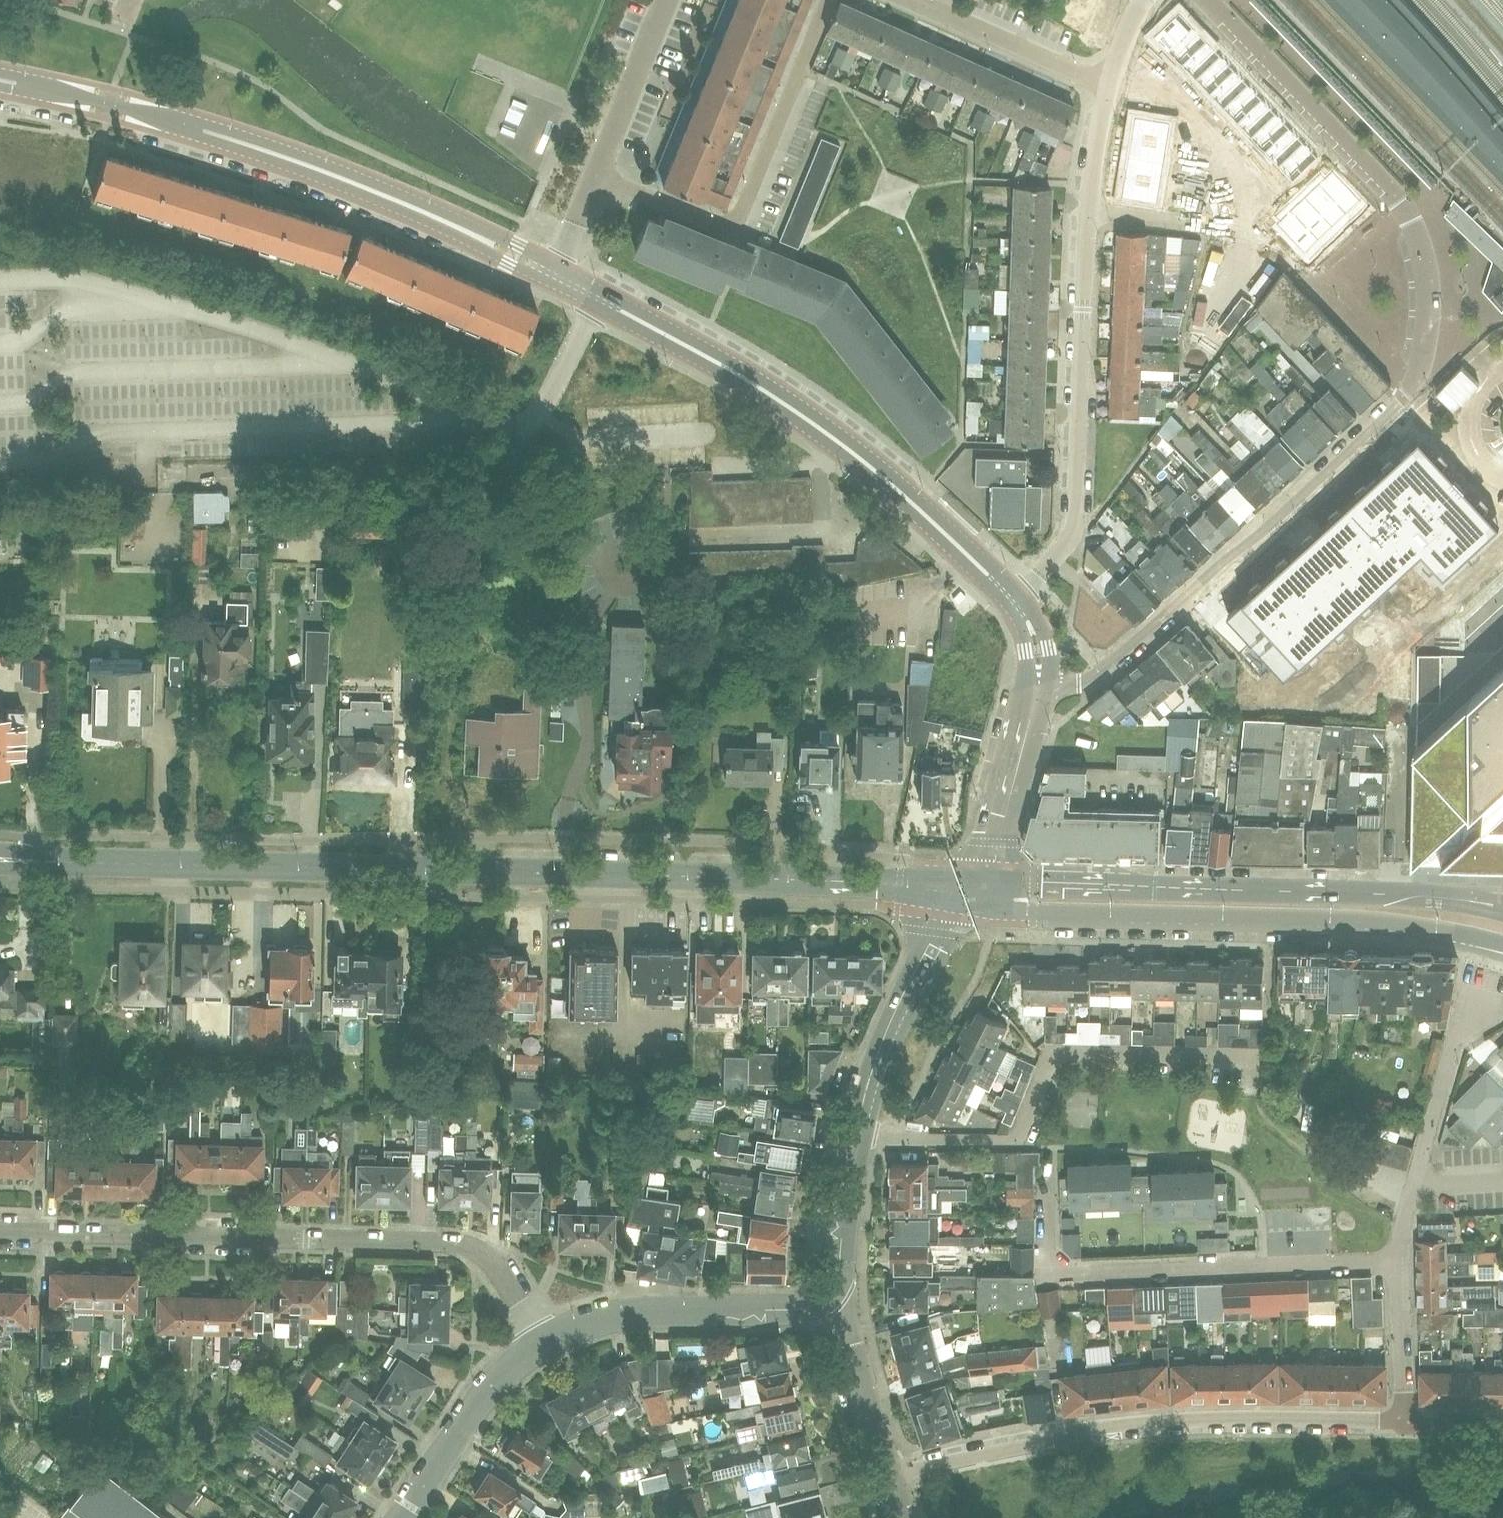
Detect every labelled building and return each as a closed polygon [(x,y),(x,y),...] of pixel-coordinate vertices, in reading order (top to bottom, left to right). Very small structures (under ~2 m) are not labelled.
[(663,183),(726,209),(736,185),(711,174),(714,167),(740,177),(759,129),(734,118),(737,110),(763,120),(782,72),(757,62),(760,54),(786,64),(805,16),(780,6),(782,0),(738,0),(663,183)] [(809,8),(812,0),(789,0),(809,8)] [(850,42),(863,12),(840,2),(827,32),(850,42)] [(1168,51),(1194,26),(1180,11),(1154,36),(1168,51)] [(863,12),(850,42),(874,52),(887,23),(863,12)] [(887,23),(874,52),(897,63),(910,33),(887,23)] [(1182,66),(1208,41),(1194,26),(1168,51),(1182,66)] [(910,33),(897,63),(920,73),(934,44),(910,33)] [(1182,66),(1196,80),(1222,55),(1208,41),(1182,66)] [(934,44),(920,73),(944,84),(957,54),(934,44)] [(832,63),(840,67),(847,51),(839,47),(832,63)] [(856,55),(847,51),(840,67),(849,71),(856,55)] [(957,54),(944,84),(967,94),(980,65),(957,54)] [(1236,70),(1222,55),(1196,80),(1210,95),(1236,70)] [(980,65),(967,94),(991,105),(1004,75),(980,65)] [(878,84),(887,88),(894,72),(885,68),(878,84)] [(1210,95),(1224,109),(1250,84),(1236,70),(1210,95)] [(902,76),(894,72),(887,88),(895,92),(902,76)] [(1004,75),(991,105),(1014,115),(1027,86),(1004,75)] [(1250,84),(1224,109),(1237,124),(1263,99),(1250,84)] [(1037,126),(1051,96),(1027,86),(1014,115),(1037,126)] [(925,105),(933,109),(940,93),(932,89),(925,105)] [(949,97),(940,93),(933,109),(942,113),(949,97)] [(1051,96),(1037,126),(1061,136),(1074,106),(1051,96)] [(1251,138),(1277,113),(1263,99),(1237,124),(1251,138)] [(528,141),(538,109),(522,104),(513,137),(528,141)] [(972,127),(980,130),(987,114),(979,111),(972,127)] [(1277,113),(1251,138),(1265,152),(1291,128),(1277,113)] [(995,118),(987,114),(980,130),(988,134),(995,118)] [(1132,136),(1168,142),(1171,121),(1136,115),(1132,136)] [(1265,152),(1279,167),(1305,142),(1291,128),(1265,152)] [(1026,151),(1033,135),(1024,131),(1017,147),(1026,151)] [(1042,138),(1033,135),(1026,151),(1035,155),(1042,138)] [(1168,142),(1132,136),(1129,156),(1164,162),(1168,142)] [(780,240),(798,248),(840,145),(821,138),(779,240),(780,240)] [(1305,142),(1279,167),(1293,182),(1319,157),(1305,142)] [(167,174),(106,155),(104,161),(93,197),(110,202),(112,198),(139,206),(137,210),(154,216),(167,174)] [(1161,181),(1164,162),(1129,156),(1126,176),(1161,181)] [(1363,203),(1361,201),(1339,177),(1333,171),(1325,179),(1324,179),(1318,185),(1348,217),(1363,203)] [(171,222),(173,217),(199,225),(198,229),(215,234),(228,192),(167,174),(154,216),(171,222)] [(1161,181),(1126,176),(1122,196),(1158,202),(1161,181)] [(1304,198),(1334,230),(1348,217),(1318,185),(1304,198)] [(1013,212),(1049,213),(1050,187),(1014,186),(1013,212)] [(232,240),(233,236),(260,244),(258,248),(276,253),(289,211),(228,192),(215,234),(232,240)] [(1290,212),(1320,243),(1334,230),(1304,198),(1290,212)] [(295,254),(321,262),(319,267),(337,272),(349,236),(350,230),(289,211),(276,253),(293,259),(295,254)] [(1048,239),(1049,213),(1013,212),(1012,237),(1048,239)] [(1305,257),(1308,254),(1320,243),(1290,212),(1279,222),(1275,226),(1281,232),(1302,254),(1305,257)] [(678,261),(675,267),(705,279),(707,273),(719,278),(716,283),(718,284),(723,272),(741,279),(738,284),(740,285),(742,279),(754,284),(752,290),(781,302),(783,296),(807,306),(805,312),(817,316),(824,326),(829,323),(845,343),(841,347),(860,372),(865,368),(881,389),(876,392),(895,417),(900,413),(916,434),(912,438),(922,451),(949,430),(950,430),(940,418),(838,288),(745,250),(732,244),(732,245),(729,251),(663,224),(655,221),(649,218),(636,250),(651,257),(654,251),(678,261)] [(1119,232),(1119,234),(1117,234),(1116,244),(1118,244),(1118,251),(1167,254),(1168,235),(1148,233),(1119,232)] [(363,277),(389,288),(387,293),(403,300),(421,260),(362,234),(359,240),(344,275),(361,282),(363,277)] [(1012,237),(1011,263),(1048,264),(1048,239),(1012,237)] [(1184,237),(1183,247),(1182,253),(1197,255),(1199,249),(1200,239),(1193,238),(1184,237)] [(1116,257),(1115,269),(1166,271),(1167,254),(1118,251),(1118,257),(1116,257)] [(479,285),(421,260),(403,300),(419,307),(421,302),(446,313),(444,318),(462,325),(479,285)] [(1010,289),(1047,290),(1048,264),(1011,263),(1010,289)] [(965,269),(965,290),(979,290),(980,270),(965,269)] [(1166,271),(1115,269),(1115,280),(1117,281),(1116,287),(1165,289),(1166,271)] [(1377,396),(1392,383),(1293,279),(1284,270),(1258,306),(1275,325),(1296,347),(1298,345),(1305,338),(1321,355),(1315,361),(1339,387),(1362,411),(1377,396)] [(494,291),(479,285),(462,325),(478,332),(480,327),(506,338),(504,343),(521,350),(538,310),(494,291)] [(1114,293),(1113,305),(1146,306),(1146,297),(1165,298),(1165,289),(1116,287),(1116,293),(1114,293)] [(1010,289),(1010,314),(1046,316),(1047,290),(1010,289)] [(1115,316),(1114,323),(1179,326),(1179,317),(1164,316),(1145,315),(1146,306),(1113,305),(1113,316),(1115,316)] [(1009,340),(1045,341),(1046,316),(1010,314),(1009,340)] [(1179,326),(1114,323),(1114,329),(1112,329),(1112,340),(1164,343),(1164,336),(1179,336),(1179,326)] [(999,342),(997,326),(978,328),(980,344),(999,342)] [(1009,340),(1008,366),(1044,367),(1045,341),(1009,340)] [(1164,352),(1164,343),(1112,340),(1111,352),(1113,353),(1113,359),(1181,362),(1181,353),(1164,352)] [(1111,365),(1110,377),(1142,378),(1156,379),(1156,370),(1162,370),(1169,371),(1182,370),(1181,362),(1113,359),(1112,365),(1111,365)] [(984,364),(968,363),(968,376),(984,376),(984,364)] [(1300,384),(1342,429),(1357,416),(1332,388),(1323,397),(1306,378),(1307,378),(1294,364),(1285,371),(1299,385),(1300,384)] [(1008,366),(1007,391),(1043,393),(1044,367),(1008,366)] [(1208,389),(1219,373),(1212,368),(1201,383),(1208,389)] [(1111,388),(1111,395),(1159,398),(1159,397),(1162,397),(1162,388),(1152,388),(1142,387),(1142,378),(1110,377),(1109,388),(1111,388)] [(1282,401),(1324,446),(1339,432),(1314,406),(1312,404),(1312,405),(1296,388),(1287,395),(1274,381),(1267,387),(1282,401)] [(1180,402),(1188,393),(1182,389),(1175,398),(1180,402)] [(1007,391),(1006,417),(1042,418),(1043,393),(1007,391)] [(1138,419),(1160,420),(1157,415),(1159,416),(1159,398),(1111,395),(1111,400),(1109,400),(1108,411),(1110,411),(1110,413),(1138,415),(1138,419)] [(1284,434),(1309,460),(1324,446),(1282,401),(1266,415),(1282,433),(1284,434)] [(976,403),(976,423),(991,423),(992,403),(976,403)] [(1233,417),(1290,479),(1305,464),(1281,439),(1271,428),(1263,434),(1239,411),(1233,417)] [(1160,431),(1166,437),(1170,442),(1185,428),(1172,414),(1160,431)] [(1042,418),(1006,417),(1005,443),(1041,444),(1042,418)] [(1251,450),(1242,458),(1251,467),(1275,493),(1290,479),(1233,417),(1226,424),(1251,450)] [(1275,493),(1251,467),(1242,458),(1235,465),(1223,454),(1201,429),(1193,436),(1260,507),(1275,493)] [(1161,434),(1154,443),(1168,456),(1173,452),(1182,463),(1186,460),(1170,442),(1166,437),(1161,434)] [(1245,521),(1260,507),(1193,436),(1192,437),(1206,450),(1196,460),(1226,492),(1221,496),(1245,521)] [(1435,563),(1437,565),(1446,574),(1469,553),(1477,545),(1501,524),(1485,507),(1477,499),(1444,463),(1436,454),(1421,437),(1415,442),(1398,459),(1389,466),(1371,483),(1363,491),(1345,507),(1336,515),(1318,532),(1310,540),(1292,556),(1283,564),(1265,580),(1257,588),(1228,614),(1239,626),(1286,677),(1309,656),(1318,648),(1336,632),(1344,624),(1362,607),(1371,599),(1389,583),(1397,575),(1424,551),(1429,556),(1435,563)] [(1041,526),(1042,485),(1026,484),(1027,459),(976,457),(976,484),(992,484),(991,525),(1041,526)] [(691,470),(691,504),(689,504),(689,526),(813,521),(811,477),(713,481),(712,469),(702,465),(691,470)] [(1176,478),(1231,535),(1245,521),(1221,496),(1191,466),(1182,473),(1181,472),(1176,478)] [(1201,515),(1192,524),(1215,550),(1231,535),(1176,478),(1170,483),(1188,501),(1201,515)] [(1173,535),(1200,564),(1215,550),(1192,524),(1174,506),(1159,490),(1152,497),(1165,509),(1156,518),(1173,535)] [(192,522),(193,522),(220,522),(224,518),(224,494),(221,491),(191,491),(192,522)] [(1162,543),(1153,550),(1182,581),(1198,566),(1169,536),(1143,508),(1136,515),(1162,543)] [(857,584),(923,569),(872,527),(859,544),(858,550),(856,561),(825,562),(824,545),(792,546),(792,549),(688,552),(689,575),(794,572),(794,569),(825,568),(826,586),(857,584)] [(207,529),(193,529),(192,563),(206,564),(207,529)] [(1093,552),(1149,612),(1163,599),(1124,556),(1116,564),(1099,545),(1093,552)] [(1132,547),(1126,553),(1166,596),(1182,581),(1153,550),(1143,559),(1132,547)] [(1135,624),(1149,612),(1093,552),(1092,552),(1109,570),(1104,575),(1105,576),(1097,584),(1111,599),(1135,624)] [(316,582),(332,583),(332,564),(317,563),(316,582)] [(252,624),(252,602),(227,601),(226,622),(205,621),(203,678),(210,678),(209,684),(228,685),(228,679),(234,679),(235,659),(247,659),(248,623),(252,624)] [(670,708),(652,707),(640,706),(644,625),(611,623),(607,716),(620,717),(617,774),(620,774),(620,786),(639,786),(639,783),(658,784),(660,748),(668,749),(670,708)] [(1209,635),(1202,640),(1188,624),(1159,649),(1185,680),(1191,687),(1205,675),(1212,670),(1221,686),(1222,692),(1236,693),(1236,686),(1237,660),(1230,659),(1209,635)] [(280,759),(286,759),(287,760),(288,762),(289,763),(290,764),(291,765),(293,765),(295,765),(296,765),(298,764),(299,763),(300,762),(301,761),(301,759),(312,760),(313,739),(311,739),(313,683),(328,683),(329,652),(330,631),(330,630),(306,629),(305,681),(296,681),(295,700),(272,699),(271,738),(269,738),(268,755),(280,756),(280,759)] [(1185,680),(1159,649),(1145,660),(1181,704),(1186,700),(1176,688),(1185,680)] [(150,719),(151,713),(152,671),(142,670),(142,661),(102,660),(102,658),(91,657),(90,677),(94,677),(94,679),(95,679),(94,712),(82,711),(82,733),(86,737),(96,738),(99,741),(114,742),(118,738),(118,729),(131,729),(133,731),(137,732),(142,727),(142,723),(139,721),(140,719),(150,719)] [(49,658),(33,658),(33,660),(24,660),(24,682),(33,682),(33,686),(48,686),(49,658)] [(928,683),(933,661),(912,658),(910,682),(928,683)] [(1181,704),(1145,660),(1130,672),(1157,704),(1157,703),(1164,698),(1174,710),(1181,704)] [(184,687),(184,667),(171,667),(170,687),(169,687),(168,713),(185,714),(185,687),(184,687)] [(1415,752),(1412,863),(1412,867),(1489,796),(1501,810),(1442,864),(1502,865),(1502,670),(1415,752)] [(1142,716),(1143,715),(1146,720),(1160,720),(1167,716),(1157,703),(1157,704),(1130,672),(1115,684),(1142,716)] [(915,744),(921,718),(928,683),(910,682),(908,682),(907,703),(906,743),(915,744)] [(1117,720),(1122,716),(1124,720),(1139,720),(1130,709),(1132,708),(1120,692),(1119,694),(1113,686),(1089,705),(1096,713),(1095,714),(1100,719),(1110,712),(1117,720)] [(480,743),(479,773),(500,774),(500,778),(519,779),(519,775),(538,776),(539,751),(535,751),(536,710),(541,710),(542,688),(525,687),(524,709),(515,709),(514,714),(497,713),(496,718),(481,718),(480,743)] [(901,743),(902,703),(891,702),(891,700),(857,699),(856,750),(850,750),(850,757),(856,757),(855,774),(856,774),(861,780),(869,780),(874,774),(881,774),(886,781),(894,781),(899,775),(900,775),(901,743)] [(340,717),(339,736),(339,741),(340,741),(339,776),(345,777),(348,779),(354,779),(357,777),(374,777),(376,780),(383,780),(385,778),(391,778),(392,738),(393,720),(381,709),(352,708),(340,717)] [(24,724),(22,724),(23,709),(1,709),(1,711),(0,711),(0,771),(1,771),(4,770),(7,770),(8,753),(23,754),(24,724)] [(1169,718),(1167,755),(1166,770),(1182,770),(1182,771),(1177,771),(1173,822),(1172,822),(1172,821),(1170,821),(1167,859),(1191,859),(1192,807),(1193,807),(1194,787),(1193,787),(1195,779),(1198,739),(1201,719),(1169,718)] [(1238,776),(1235,813),(1234,822),(1236,822),(1233,861),(1305,862),(1305,824),(1310,824),(1319,775),(1322,757),(1317,756),(1319,747),(1324,723),(1302,723),(1301,722),(1287,721),(1287,723),(1243,719),(1238,776)] [(1207,736),(1222,738),(1223,722),(1209,720),(1207,736)] [(1342,750),(1343,737),(1344,725),(1344,724),(1331,723),(1324,723),(1319,747),(1342,750)] [(1344,725),(1343,737),(1353,738),(1363,739),(1364,727),(1365,726),(1344,725)] [(1386,729),(1364,727),(1363,739),(1363,741),(1385,742),(1386,729)] [(837,783),(838,731),(820,731),(820,741),(800,741),(799,781),(818,781),(818,782),(837,783)] [(757,732),(756,746),(756,748),(727,747),(726,779),(770,780),(771,759),(772,759),(772,747),(771,747),(771,733),(757,732)] [(1338,806),(1337,821),(1336,826),(1337,863),(1358,863),(1359,829),(1359,827),(1359,821),(1359,811),(1359,795),(1350,795),(1353,738),(1343,737),(1342,750),(1338,806)] [(1118,768),(1126,769),(1166,770),(1167,755),(1118,753),(1118,768)] [(954,801),(954,770),(954,761),(940,761),(940,757),(921,757),(921,769),(920,802),(939,803),(939,801),(954,801)] [(1063,789),(1080,790),(1088,790),(1088,767),(1049,766),(1043,789),(1045,789),(1039,811),(1034,811),(1025,844),(1035,855),(1161,858),(1162,809),(1152,809),(1152,814),(1117,813),(1117,808),(1099,808),(1099,813),(1064,812),(1065,807),(1062,807),(1063,789)] [(1234,813),(1235,813),(1238,776),(1229,775),(1225,812),(1215,810),(1215,809),(1214,809),(1210,860),(1228,861),(1232,827),(1234,813)] [(1309,825),(1309,863),(1337,863),(1336,826),(1337,821),(1338,806),(1328,806),(1328,825),(1309,825)] [(1214,809),(1193,807),(1192,807),(1191,859),(1210,860),(1214,809)] [(1358,863),(1380,863),(1380,829),(1359,829),(1358,863)] [(143,996),(161,997),(161,960),(161,943),(133,942),(130,940),(124,940),(121,943),(120,950),(123,952),(123,961),(114,961),(111,963),(111,974),(114,978),(118,978),(123,978),(123,1005),(143,1005),(143,996)] [(223,944),(218,944),(217,943),(216,943),(214,942),(213,942),(211,943),(209,943),(208,944),(203,944),(186,944),(185,959),(184,959),(184,992),(190,992),(191,994),(195,994),(194,1001),(222,1002),(223,993),(223,987),(223,982),(227,979),(227,973),(223,970),(223,960),(223,944)] [(294,993),(311,993),(312,946),(308,946),(305,945),(296,944),(293,946),(288,946),(288,948),(278,948),(275,945),(267,945),(267,952),(270,955),(268,1000),(258,1000),(257,1005),(251,1005),(250,1047),(280,1048),(281,1006),(277,1005),(278,1001),(293,1002),(294,993)] [(359,1015),(368,1015),(368,998),(369,953),(348,952),(347,947),(336,946),(335,961),(337,961),(337,991),(333,994),(333,1004),(343,1004),(355,992),(355,991),(362,991),(362,998),(361,998),(359,1000),(359,1015)] [(542,1032),(543,978),(533,978),(533,969),(523,969),(524,955),(508,955),(508,951),(504,950),(504,946),(489,946),(489,950),(485,950),(485,952),(472,952),(472,960),(472,972),(485,973),(485,980),(483,980),(482,996),(484,996),(484,1000),(510,1000),(509,1008),(514,1012),(514,1017),(530,1017),(530,1032),(542,1032)] [(569,949),(569,960),(568,1016),(617,1017),(618,950),(597,950),(597,947),(582,947),(582,949),(569,949)] [(372,953),(369,953),(368,998),(384,999),(384,1018),(396,1018),(396,1038),(411,1038),(412,1013),(400,1013),(400,960),(401,954),(397,953),(397,949),(384,948),(372,949),(372,953)] [(658,1008),(659,949),(649,949),(649,950),(632,950),(632,960),(632,988),(645,988),(645,999),(646,999),(646,1003),(652,1003),(652,1008),(658,1008)] [(665,1008),(665,999),(671,1000),(672,998),(685,998),(686,951),(669,951),(669,949),(659,949),(658,1008),(665,1008)] [(697,1020),(714,1020),(714,1012),(739,1012),(739,998),(739,988),(742,988),(742,969),(739,969),(739,960),(740,953),(735,952),(733,950),(728,950),(726,952),(712,952),(710,949),(705,949),(703,952),(698,952),(698,960),(697,1020)] [(753,992),(754,992),(754,1000),(768,1001),(768,997),(774,997),(773,1003),(771,1005),(771,1011),(778,1011),(778,1025),(779,1025),(781,954),(768,954),(765,950),(759,950),(756,953),(754,953),(754,960),(753,988),(753,992)] [(1330,1030),(1325,1057),(1337,1057),(1338,1031),(1337,1030),(1337,1021),(1335,1018),(1335,1014),(1358,1015),(1361,1003),(1362,954),(1358,953),(1357,952),(1356,951),(1355,950),(1353,950),(1352,950),(1350,950),(1349,950),(1348,951),(1347,952),(1346,953),(1342,953),(1332,953),(1331,1002),(1330,1030)] [(792,954),(781,954),(779,1025),(788,1026),(789,1006),(786,1003),(785,1003),(785,997),(789,997),(789,999),(805,1000),(806,960),(806,954),(803,954),(800,951),(795,951),(792,954)] [(1413,954),(1413,955),(1415,956),(1413,1020),(1420,1020),(1420,1016),(1438,1017),(1438,1027),(1447,1027),(1457,960),(1457,957),(1434,956),(1434,954),(1432,954),(1432,951),(1415,951),(1415,954),(1413,954)] [(829,1004),(828,1021),(840,1021),(841,955),(828,955),(825,952),(821,952),(819,955),(814,954),(813,1004),(829,1004)] [(1305,1023),(1307,952),(1296,952),(1296,953),(1282,952),(1281,1001),(1293,1001),(1293,999),(1301,999),(1301,1004),(1299,1004),(1297,1006),(1297,1023),(1305,1023)] [(1317,952),(1307,952),(1305,1023),(1305,1027),(1316,1028),(1316,1006),(1318,1001),(1331,1002),(1332,953),(1317,953),(1317,952)] [(872,955),(841,955),(840,1021),(852,1021),(852,1002),(855,1002),(855,987),(876,988),(876,973),(879,973),(880,964),(882,962),(882,957),(879,953),(874,953),(872,955)] [(1102,959),(1091,959),(1090,1003),(1091,1003),(1091,992),(1101,992),(1101,1003),(1105,1003),(1105,1000),(1112,1001),(1112,993),(1113,954),(1102,954),(1102,959)] [(1123,954),(1113,954),(1112,993),(1133,993),(1133,996),(1134,996),(1134,959),(1123,959),(1123,954)] [(1362,954),(1361,1003),(1381,1003),(1381,1007),(1379,1009),(1379,1019),(1387,1019),(1388,955),(1362,954)] [(1388,955),(1387,1019),(1382,1040),(1405,1045),(1410,1019),(1413,1020),(1415,956),(1413,955),(1388,955)] [(1231,963),(1220,963),(1220,998),(1221,998),(1221,995),(1234,995),(1234,1004),(1241,1005),(1242,958),(1231,957),(1231,963)] [(1264,1005),(1264,963),(1252,963),(1253,958),(1242,958),(1241,1005),(1264,1005)] [(1080,964),(1069,964),(1069,1003),(1070,1003),(1070,1014),(1077,1014),(1077,1003),(1090,1003),(1091,959),(1090,959),(1090,970),(1080,970),(1080,964)] [(1135,959),(1134,959),(1134,996),(1155,997),(1156,960),(1145,960),(1145,963),(1135,963),(1135,959)] [(1166,960),(1156,960),(1155,997),(1177,997),(1177,965),(1166,965),(1166,960)] [(1188,966),(1177,965),(1177,997),(1198,998),(1199,960),(1188,960),(1188,966)] [(1209,961),(1199,960),(1198,998),(1220,998),(1220,963),(1220,966),(1209,966),(1209,961)] [(1047,1002),(1048,969),(1037,969),(1037,964),(1013,963),(1013,979),(1026,980),(1025,1002),(1047,1002)] [(1059,969),(1048,969),(1047,1002),(1069,1003),(1069,964),(1059,964),(1059,969)] [(19,1006),(18,1018),(35,1019),(35,1018),(44,1018),(44,989),(19,989),(19,990),(14,989),(14,970),(6,970),(7,965),(0,965),(0,1005),(19,1006)] [(171,1029),(171,1003),(171,997),(161,997),(160,1029),(171,1029)] [(171,1003),(171,1029),(170,1041),(186,1041),(187,1004),(171,1003)] [(969,1018),(964,1028),(998,1045),(1008,1025),(995,1018),(999,1009),(988,1004),(984,1013),(979,1010),(973,1021),(969,1018)] [(1047,1042),(1068,1043),(1068,1032),(1058,1032),(1058,1015),(1047,1015),(1047,1042)] [(72,1067),(72,1047),(77,1048),(77,1020),(52,1020),(52,1048),(58,1048),(57,1067),(72,1067)] [(1079,1032),(1068,1032),(1068,1043),(1089,1043),(1090,1022),(1079,1021),(1079,1032)] [(1089,1043),(1111,1043),(1111,1033),(1102,1033),(1102,1022),(1090,1022),(1089,1043)] [(1219,1045),(1240,1046),(1240,1036),(1240,1023),(1220,1023),(1219,1045)] [(1251,1036),(1240,1036),(1240,1046),(1264,1046),(1264,1028),(1252,1027),(1251,1036)] [(956,1048),(988,1064),(988,1065),(997,1070),(1007,1050),(998,1045),(964,1028),(959,1037),(964,1040),(959,1049),(956,1048)] [(1165,1034),(1154,1034),(1154,1044),(1177,1045),(1177,1028),(1165,1028),(1165,1034)] [(827,1029),(808,1029),(808,1040),(827,1040),(827,1029)] [(336,1030),(323,1030),(322,1059),(336,1060),(336,1030)] [(1121,1044),(1121,1043),(1122,1033),(1111,1033),(1111,1043),(1121,1044)] [(1143,1044),(1154,1044),(1154,1034),(1144,1034),(1143,1044)] [(1186,1045),(1197,1045),(1197,1035),(1187,1035),(1186,1045)] [(1207,1045),(1208,1035),(1197,1035),(1197,1045),(1207,1045)] [(50,1067),(50,1042),(34,1042),(33,1066),(50,1067)] [(545,1056),(536,1055),(536,1049),(515,1048),(514,1070),(544,1071),(545,1056)] [(946,1056),(941,1065),(975,1082),(985,1063),(988,1065),(988,1064),(956,1048),(951,1058),(946,1056)] [(841,1050),(808,1049),(807,1089),(824,1090),(841,1050)] [(748,1084),(777,1084),(777,1065),(748,1064),(748,1084)] [(941,1077),(936,1087),(966,1102),(975,1082),(941,1065),(937,1075),(941,1077)] [(1484,1131),(1497,1145),(1502,1139),(1502,1128),(1501,1126),(1502,1123),(1502,1120),(1494,1111),(1502,1101),(1502,1087),(1486,1070),(1454,1105),(1464,1115),(1451,1128),(1470,1146),(1484,1131)] [(1023,1071),(1019,1081),(1029,1085),(1033,1075),(1023,1071)] [(1029,1085),(1019,1081),(1015,1091),(1024,1095),(1029,1085)] [(540,1083),(505,1082),(504,1106),(539,1108),(540,1083)] [(966,1102),(936,1087),(931,1097),(927,1094),(916,1115),(930,1123),(936,1111),(956,1121),(966,1102)] [(713,1095),(713,1092),(688,1092),(688,1121),(713,1124),(715,1109),(726,1104),(726,1096),(713,1095)] [(764,1119),(768,1120),(767,1130),(810,1137),(811,1129),(812,1129),(812,1124),(814,1123),(815,1117),(813,1116),(814,1111),(780,1106),(781,1100),(768,1098),(764,1119)] [(14,1117),(13,1172),(20,1172),(23,1174),(27,1175),(30,1172),(34,1172),(34,1162),(44,1162),(44,1140),(23,1140),(23,1119),(26,1119),(27,1099),(14,1099),(14,1117)] [(199,1177),(200,1100),(193,1099),(189,1103),(188,1110),(190,1110),(190,1136),(190,1145),(179,1144),(179,1139),(169,1139),(168,1163),(178,1163),(178,1176),(180,1176),(180,1179),(191,1180),(191,1176),(199,1177)] [(199,1177),(200,1177),(207,1177),(207,1180),(220,1180),(221,1145),(210,1145),(210,1122),(211,1116),(211,1102),(201,1101),(201,1100),(200,1100),(199,1177)] [(1002,1120),(1012,1124),(1016,1114),(1006,1110),(1002,1120)] [(221,1145),(220,1180),(232,1181),(232,1178),(241,1178),(242,1112),(232,1112),(232,1146),(221,1145)] [(241,1178),(248,1178),(249,1179),(252,1181),(256,1180),(258,1178),(261,1178),(262,1137),(252,1136),(252,1123),(253,1113),(242,1112),(241,1178)] [(13,1172),(14,1117),(5,1117),(5,1127),(7,1129),(6,1134),(4,1134),(4,1139),(0,1139),(0,1173),(1,1171),(13,1172)] [(430,1125),(430,1136),(429,1136),(429,1150),(442,1151),(442,1125),(441,1125),(441,1119),(431,1119),(431,1125),(430,1125)] [(497,1186),(498,1169),(502,1169),(503,1158),(492,1158),(492,1157),(476,1157),(476,1151),(476,1136),(477,1136),(477,1122),(467,1121),(467,1136),(466,1136),(465,1203),(477,1203),(476,1206),(486,1207),(486,1204),(489,1204),(490,1186),(497,1186)] [(307,1128),(307,1147),(307,1153),(305,1199),(313,1199),(315,1201),(319,1202),(323,1201),(324,1199),(327,1200),(327,1194),(339,1194),(340,1168),(332,1167),(332,1157),(327,1151),(316,1151),(317,1128),(307,1128)] [(429,1150),(429,1136),(429,1130),(417,1129),(416,1151),(429,1150)] [(737,1155),(740,1134),(721,1131),(718,1152),(737,1155)] [(1408,1170),(1414,1146),(1362,1132),(1356,1155),(1408,1170)] [(456,1150),(466,1151),(465,1157),(457,1156),(457,1157),(441,1157),(441,1166),(440,1166),(439,1202),(443,1202),(443,1206),(452,1206),(452,1203),(465,1203),(466,1136),(456,1135),(456,1150)] [(739,1153),(738,1160),(762,1164),(763,1161),(797,1166),(797,1161),(804,1162),(809,1158),(810,1152),(807,1146),(772,1141),(772,1137),(759,1135),(756,1153),(739,1151),(739,1153)] [(47,1185),(57,1185),(57,1193),(60,1193),(61,1194),(65,1196),(69,1195),(70,1193),(82,1194),(83,1139),(74,1138),(73,1161),(62,1161),(62,1140),(49,1140),(47,1185)] [(92,1139),(83,1139),(82,1194),(92,1194),(92,1197),(104,1197),(106,1161),(92,1161),(92,1156),(90,1156),(90,1152),(92,1150),(92,1139)] [(121,1162),(106,1161),(104,1197),(118,1198),(118,1194),(128,1195),(130,1140),(121,1139),(121,1150),(123,1151),(123,1157),(121,1157),(121,1162)] [(140,1140),(130,1140),(128,1195),(140,1195),(139,1198),(150,1198),(150,1195),(153,1195),(154,1180),(164,1180),(165,1158),(153,1157),(153,1163),(139,1163),(140,1140)] [(285,1167),(285,1168),(284,1199),(287,1199),(287,1202),(298,1202),(298,1199),(305,1199),(307,1153),(307,1147),(284,1146),(283,1167),(285,1167)] [(384,1150),(384,1161),(383,1204),(405,1205),(405,1202),(408,1202),(409,1150),(384,1150)] [(1040,1152),(1023,1152),(995,1151),(995,1170),(1018,1170),(1018,1187),(1034,1188),(1034,1165),(1039,1165),(1040,1152)] [(383,1204),(384,1161),(376,1160),(376,1154),(359,1154),(358,1201),(361,1201),(361,1204),(383,1204)] [(938,1163),(892,1163),(892,1178),(893,1178),(893,1188),(960,1189),(966,1189),(966,1179),(950,1179),(950,1177),(938,1176),(938,1163)] [(1133,1201),(1145,1200),(1144,1174),(1132,1174),(1131,1163),(1072,1165),(1072,1176),(1060,1177),(1062,1204),(1073,1203),(1073,1204),(1086,1203),(1086,1206),(1120,1204),(1120,1202),(1133,1201)] [(714,1181),(720,1182),(793,1193),(796,1173),(760,1168),(759,1178),(716,1172),(714,1181)] [(638,1171),(634,1193),(634,1194),(646,1197),(650,1173),(638,1171)] [(1155,1173),(1144,1174),(1145,1200),(1156,1200),(1157,1211),(1170,1211),(1170,1214),(1204,1212),(1204,1210),(1217,1209),(1229,1208),(1227,1181),(1215,1181),(1215,1171),(1155,1173)] [(591,1180),(590,1180),(587,1197),(597,1197),(598,1184),(602,1173),(593,1172),(591,1180)] [(537,1225),(538,1191),(526,1191),(526,1179),(514,1179),(512,1225),(523,1225),(523,1229),(535,1229),(535,1225),(537,1225)] [(575,1247),(585,1247),(587,1197),(590,1180),(575,1179),(574,1199),(578,1199),(578,1207),(581,1207),(581,1213),(561,1213),(560,1246),(562,1246),(562,1250),(575,1250),(575,1247)] [(793,1193),(720,1182),(719,1191),(756,1197),(754,1207),(789,1213),(793,1193)] [(892,1211),(929,1211),(940,1212),(940,1198),(960,1196),(960,1189),(893,1188),(893,1195),(892,1195),(892,1197),(887,1197),(887,1209),(892,1209),(892,1211)] [(1035,1188),(1024,1188),(1024,1215),(1034,1215),(1035,1188)] [(687,1239),(688,1234),(676,1232),(681,1202),(632,1195),(628,1225),(646,1229),(639,1272),(681,1278),(682,1273),(696,1275),(701,1241),(687,1239)] [(587,1197),(585,1247),(596,1247),(596,1251),(609,1251),(609,1248),(611,1248),(611,1234),(620,1235),(620,1214),(592,1213),(593,1208),(597,1208),(597,1197),(587,1197)] [(788,1242),(789,1236),(787,1233),(787,1229),(785,1229),(786,1220),(720,1210),(718,1221),(739,1225),(736,1240),(739,1240),(782,1247),(785,1247),(785,1244),(788,1242)] [(940,1230),(940,1216),(893,1215),(892,1230),(892,1240),(939,1241),(939,1244),(970,1244),(970,1236),(939,1236),(939,1230),(940,1230)] [(1063,1227),(1075,1227),(1075,1216),(1063,1217),(1063,1227)] [(1216,1220),(1216,1231),(1228,1230),(1228,1220),(1216,1220)] [(1485,1264),(1485,1262),(1484,1252),(1469,1252),(1447,1253),(1447,1241),(1456,1241),(1456,1221),(1420,1222),(1420,1240),(1418,1240),(1418,1264),(1469,1262),(1469,1263),(1478,1263),(1478,1264),(1485,1264)] [(1073,1257),(1077,1256),(1075,1232),(1063,1233),(1064,1248),(1073,1257)] [(1229,1236),(1205,1237),(1205,1251),(1229,1250),(1229,1236)] [(782,1255),(782,1247),(739,1240),(739,1241),(727,1240),(726,1279),(749,1279),(748,1283),(758,1283),(784,1280),(784,1277),(787,1275),(787,1268),(784,1266),(785,1255),(782,1255)] [(929,1259),(929,1244),(892,1244),(892,1262),(896,1262),(896,1270),(962,1270),(962,1262),(938,1262),(938,1266),(933,1266),(933,1259),(929,1259)] [(1469,1263),(1469,1262),(1418,1264),(1419,1286),(1448,1285),(1448,1273),(1469,1273),(1469,1263)] [(72,1328),(73,1273),(66,1273),(64,1271),(60,1270),(57,1272),(56,1273),(52,1273),(51,1305),(63,1305),(62,1328),(72,1328)] [(81,1274),(73,1273),(72,1328),(82,1328),(82,1305),(93,1306),(94,1274),(92,1274),(90,1272),(86,1271),(83,1272),(81,1274)] [(97,1274),(94,1274),(93,1306),(104,1306),(104,1329),(113,1329),(114,1274),(107,1274),(105,1272),(101,1271),(98,1272),(97,1274)] [(122,1274),(114,1274),(113,1329),(114,1329),(114,1347),(122,1347),(123,1307),(134,1307),(134,1316),(146,1317),(148,1284),(136,1284),(136,1275),(133,1275),(133,1272),(122,1271),(122,1274)] [(943,1274),(942,1280),(930,1279),(930,1277),(927,1277),(926,1279),(898,1278),(898,1285),(892,1284),(892,1295),(889,1295),(888,1310),(899,1310),(899,1306),(931,1307),(939,1304),(939,1292),(942,1292),(942,1289),(978,1289),(978,1310),(1039,1303),(1034,1274),(943,1274)] [(299,1344),(301,1279),(290,1279),(288,1277),(285,1276),(281,1277),(280,1278),(277,1278),(276,1312),(291,1312),(290,1344),(299,1344)] [(1383,1297),(1373,1297),(1372,1276),(1352,1277),(1353,1300),(1354,1300),(1363,1299),(1383,1299),(1383,1297)] [(337,1305),(338,1280),(325,1280),(322,1280),(321,1278),(317,1277),(313,1278),(312,1279),(301,1279),(299,1344),(300,1344),(300,1334),(309,1335),(309,1324),(307,1322),(307,1317),(309,1317),(309,1312),(337,1313),(337,1305)] [(1335,1278),(1309,1279),(1310,1301),(1309,1315),(1311,1315),(1311,1313),(1337,1312),(1335,1278)] [(1295,1316),(1309,1315),(1310,1301),(1309,1279),(1309,1280),(1280,1281),(1281,1302),(1280,1302),(1280,1315),(1282,1315),(1282,1310),(1295,1309),(1295,1316)] [(340,1305),(355,1307),(356,1281),(340,1281),(340,1305)] [(1280,1281),(1251,1282),(1252,1304),(1251,1304),(1251,1311),(1252,1311),(1253,1316),(1280,1315),(1280,1302),(1281,1302),(1280,1281)] [(408,1311),(412,1311),(447,1312),(447,1310),(450,1311),(451,1297),(448,1297),(448,1283),(401,1282),(401,1294),(400,1294),(400,1310),(408,1311)] [(1252,1304),(1251,1282),(1224,1283),(1225,1304),(1225,1320),(1239,1320),(1239,1312),(1251,1311),(1251,1304),(1252,1304)] [(1165,1285),(1166,1312),(1167,1319),(1199,1317),(1197,1284),(1197,1283),(1165,1285)] [(1470,1285),(1448,1285),(1419,1286),(1419,1310),(1449,1309),(1474,1309),(1485,1309),(1495,1309),(1495,1307),(1498,1307),(1497,1296),(1496,1296),(1495,1284),(1470,1285)] [(1136,1314),(1166,1312),(1165,1285),(1135,1286),(1136,1314)] [(1136,1323),(1136,1314),(1135,1286),(1108,1287),(1110,1325),(1136,1323)] [(1086,1288),(1087,1307),(1106,1306),(1105,1287),(1086,1288)] [(1038,1292),(1042,1316),(1057,1313),(1056,1308),(1061,1307),(1058,1288),(1038,1292)] [(4,1292),(2,1347),(11,1347),(11,1324),(37,1325),(38,1303),(28,1303),(28,1292),(25,1292),(25,1289),(14,1289),(14,1292),(4,1292)] [(181,1368),(183,1296),(173,1296),(173,1293),(162,1292),(162,1295),(159,1295),(158,1328),(174,1328),(174,1334),(176,1334),(175,1338),(174,1340),(173,1350),(172,1368),(181,1368)] [(191,1296),(183,1296),(181,1368),(191,1368),(191,1351),(192,1329),(204,1329),(205,1297),(202,1296),(202,1293),(191,1293),(191,1296)] [(210,1297),(210,1312),(209,1329),(220,1330),(220,1352),(220,1365),(230,1366),(230,1352),(231,1298),(223,1297),(223,1294),(212,1293),(212,1297),(210,1297)] [(263,1330),(263,1325),(263,1311),(264,1302),(252,1301),(252,1298),(249,1298),(249,1295),(238,1294),(238,1298),(231,1298),(230,1352),(239,1353),(239,1330),(263,1331),(263,1330)] [(1354,1300),(1354,1314),(1362,1313),(1363,1299),(1354,1300)] [(1362,1313),(1384,1313),(1383,1299),(1363,1299),(1362,1313)] [(340,1305),(337,1305),(337,1313),(336,1334),(368,1339),(369,1308),(355,1307),(340,1305)] [(1502,1326),(1502,1309),(1498,1307),(1495,1307),(1495,1309),(1485,1309),(1485,1326),(1502,1326)] [(1485,1309),(1474,1309),(1475,1313),(1464,1314),(1464,1327),(1485,1326),(1485,1309)] [(447,1336),(447,1312),(412,1311),(408,1311),(400,1310),(400,1327),(401,1327),(401,1328),(401,1335),(413,1336),(428,1336),(438,1336),(438,1339),(446,1339),(446,1336),(447,1336)] [(893,1344),(897,1358),(935,1348),(936,1347),(946,1344),(941,1327),(956,1323),(953,1312),(941,1314),(927,1318),(928,1323),(894,1332),(897,1343),(893,1344)] [(1363,1327),(1384,1326),(1384,1313),(1362,1313),(1363,1327)] [(1420,1329),(1442,1329),(1442,1314),(1419,1314),(1420,1329)] [(1442,1314),(1442,1329),(1453,1329),(1453,1314),(1442,1314)] [(263,1330),(263,1331),(263,1346),(273,1347),(273,1331),(263,1330)] [(758,1338),(753,1338),(748,1340),(749,1345),(745,1345),(746,1348),(738,1348),(741,1366),(717,1371),(719,1380),(740,1375),(746,1374),(745,1373),(751,1372),(750,1371),(786,1363),(781,1338),(759,1342),(758,1338)] [(406,1347),(421,1352),(431,1355),(432,1340),(413,1340),(408,1340),(406,1347)] [(935,1348),(897,1358),(900,1371),(904,1370),(907,1380),(941,1371),(969,1363),(970,1376),(1050,1368),(1046,1346),(961,1354),(956,1355),(952,1342),(946,1344),(936,1347),(935,1348)] [(393,1371),(388,1378),(421,1399),(422,1397),(424,1398),(427,1397),(433,1389),(432,1386),(431,1384),(434,1379),(412,1366),(421,1352),(406,1347),(393,1343),(388,1351),(401,1359),(400,1360),(395,1357),(388,1368),(393,1371)] [(42,1344),(41,1368),(53,1368),(54,1344),(42,1344)] [(1140,1368),(1144,1406),(1160,1404),(1160,1400),(1169,1399),(1165,1366),(1170,1365),(1169,1346),(1153,1347),(1155,1366),(1140,1368)] [(1443,1402),(1441,1402),(1441,1404),(1455,1405),(1455,1402),(1464,1402),(1464,1352),(1464,1347),(1453,1347),(1453,1359),(1443,1359),(1443,1402)] [(1421,1350),(1421,1359),(1421,1401),(1441,1402),(1443,1402),(1443,1359),(1434,1359),(1433,1350),(1421,1350)] [(1485,1405),(1485,1371),(1475,1371),(1475,1352),(1464,1352),(1464,1402),(1471,1402),(1470,1405),(1485,1405)] [(642,1358),(642,1359),(641,1380),(641,1388),(656,1388),(656,1362),(656,1358),(642,1358)] [(1497,1358),(1497,1371),(1485,1371),(1485,1405),(1497,1405),(1497,1402),(1502,1402),(1502,1358),(1497,1358)] [(616,1414),(631,1407),(635,1416),(642,1412),(628,1385),(637,1380),(641,1380),(642,1359),(627,1361),(627,1360),(596,1376),(616,1414)] [(1268,1398),(1277,1398),(1277,1362),(1252,1363),(1253,1402),(1268,1402),(1268,1398)] [(1175,1364),(1175,1399),(1184,1399),(1184,1403),(1201,1402),(1200,1363),(1175,1364)] [(1226,1398),(1226,1363),(1200,1363),(1201,1402),(1216,1402),(1216,1398),(1226,1398)] [(1253,1402),(1252,1363),(1226,1363),(1226,1398),(1237,1398),(1237,1402),(1253,1402)] [(1293,1402),(1309,1402),(1309,1363),(1284,1363),(1284,1397),(1293,1398),(1293,1402)] [(1335,1364),(1309,1363),(1309,1402),(1324,1402),(1324,1398),(1335,1398),(1335,1364)] [(1362,1403),(1363,1364),(1335,1364),(1335,1398),(1345,1398),(1345,1403),(1362,1403)] [(1386,1364),(1363,1364),(1362,1403),(1376,1403),(1377,1399),(1385,1399),(1386,1364)] [(1140,1368),(1116,1371),(1120,1405),(1129,1404),(1129,1408),(1144,1406),(1140,1368)] [(741,1381),(744,1394),(746,1405),(761,1402),(761,1403),(795,1396),(794,1392),(796,1387),(795,1384),(792,1382),(791,1378),(790,1378),(788,1369),(755,1376),(755,1378),(741,1381)] [(1107,1406),(1116,1405),(1112,1371),(1087,1374),(1093,1412),(1108,1410),(1107,1406)] [(1093,1412),(1087,1374),(1064,1376),(1067,1411),(1076,1410),(1077,1414),(1093,1412)] [(741,1381),(740,1375),(719,1380),(723,1398),(744,1394),(741,1381)] [(614,1427),(615,1427),(621,1423),(616,1414),(596,1376),(588,1380),(586,1377),(578,1378),(574,1383),(576,1386),(570,1389),(586,1419),(590,1417),(593,1424),(608,1416),(614,1427)] [(419,1402),(421,1399),(388,1378),(381,1389),(377,1386),(372,1394),(349,1380),(342,1392),(352,1398),(352,1399),(364,1407),(371,1395),(408,1420),(411,1414),(415,1413),(420,1405),(419,1402)] [(286,1396),(299,1404),(307,1392),(294,1383),(286,1396)] [(915,1409),(918,1420),(972,1402),(973,1404),(990,1400),(1001,1399),(999,1389),(972,1392),(971,1391),(956,1398),(952,1384),(946,1386),(945,1383),(910,1395),(911,1397),(908,1400),(911,1408),(915,1409)] [(586,1419),(570,1389),(541,1404),(547,1415),(554,1411),(568,1437),(571,1436),(577,1446),(584,1443),(578,1432),(589,1427),(586,1419)] [(1053,1389),(1052,1389),(1024,1394),(1029,1422),(1058,1417),(1053,1389)] [(669,1420),(660,1391),(642,1397),(651,1426),(669,1420)] [(363,1419),(350,1439),(384,1461),(390,1452),(388,1450),(395,1440),(378,1429),(379,1428),(373,1424),(379,1416),(364,1407),(352,1399),(346,1408),(363,1419)] [(761,1408),(764,1422),(758,1423),(759,1424),(736,1430),(739,1443),(768,1435),(801,1427),(799,1418),(800,1418),(799,1414),(801,1411),(800,1406),(797,1405),(796,1400),(761,1408)] [(919,1431),(923,1444),(945,1437),(949,1438),(955,1436),(956,1433),(966,1430),(963,1421),(962,1417),(975,1413),(992,1410),(990,1400),(973,1404),(972,1402),(918,1420),(922,1430),(919,1431)] [(278,1453),(285,1441),(252,1420),(244,1431),(278,1453)] [(766,1439),(770,1455),(741,1462),(744,1471),(773,1464),(809,1456),(807,1447),(806,1444),(809,1443),(807,1433),(803,1434),(803,1430),(766,1439)] [(572,1453),(568,1458),(549,1446),(547,1449),(518,1431),(503,1453),(517,1462),(515,1465),(539,1480),(552,1461),(579,1478),(585,1467),(572,1453)] [(302,1436),(295,1446),(295,1447),(326,1467),(333,1456),(302,1436)] [(377,1472),(384,1461),(350,1439),(349,1440),(343,1436),(335,1449),(341,1452),(336,1460),(351,1471),(352,1470),(368,1480),(375,1470),(377,1472)] [(664,1458),(680,1454),(675,1438),(660,1442),(664,1458)] [(675,1489),(690,1486),(683,1456),(667,1460),(675,1489)] [(744,1472),(744,1473),(748,1487),(778,1479),(781,1491),(816,1483),(815,1480),(818,1477),(816,1470),(812,1469),(810,1459),(776,1468),(776,1465),(744,1472)] [(624,1483),(647,1476),(643,1463),(617,1471),(624,1483)] [(100,1466),(60,1517),(166,1517),(100,1466)] [(512,1500),(519,1504),(518,1505),(529,1513),(537,1503),(525,1496),(526,1494),(490,1470),(483,1480),(480,1478),(473,1489),(476,1491),(475,1493),(490,1503),(488,1506),(502,1515),(512,1500)] [(624,1483),(617,1471),(595,1478),(606,1489),(624,1483)] [(282,1482),(338,1517),(344,1517),(348,1512),(351,1512),(355,1506),(354,1502),(355,1500),(328,1481),(320,1492),(316,1490),(314,1493),(304,1486),(287,1475),(282,1482)] [(282,1482),(275,1491),(283,1496),(281,1499),(302,1513),(304,1510),(307,1512),(303,1517),(338,1517),(282,1482)] [(778,1501),(782,1517),(828,1517),(827,1514),(824,1515),(818,1491),(778,1501)] [(601,1493),(585,1495),(585,1498),(586,1516),(602,1515),(601,1493)] [(586,1516),(585,1498),(580,1496),(563,1500),(566,1510),(560,1517),(561,1517),(586,1517),(586,1516)] [(767,1517),(764,1503),(746,1507),(749,1517),(763,1517),(767,1517)]
